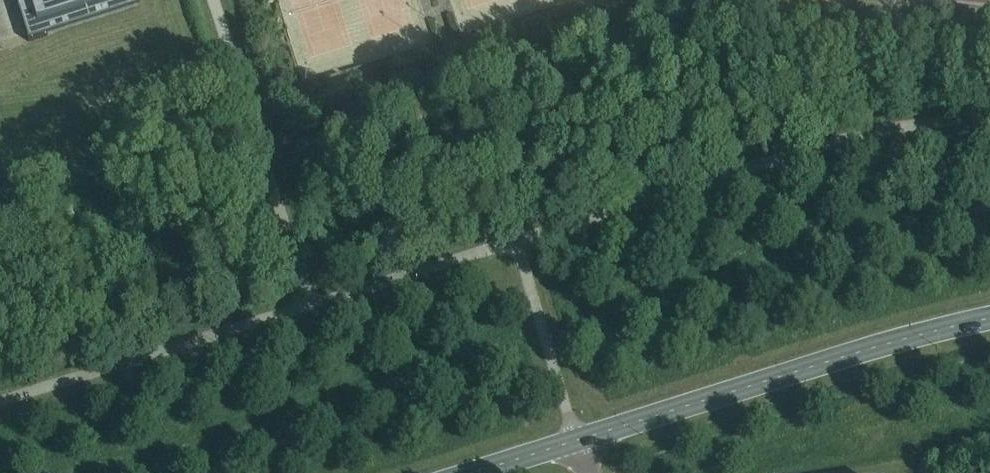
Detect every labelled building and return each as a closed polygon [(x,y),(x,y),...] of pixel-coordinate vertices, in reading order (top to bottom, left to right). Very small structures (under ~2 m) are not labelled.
[(28,42),(138,7),(136,0),(15,0),(28,42)]
